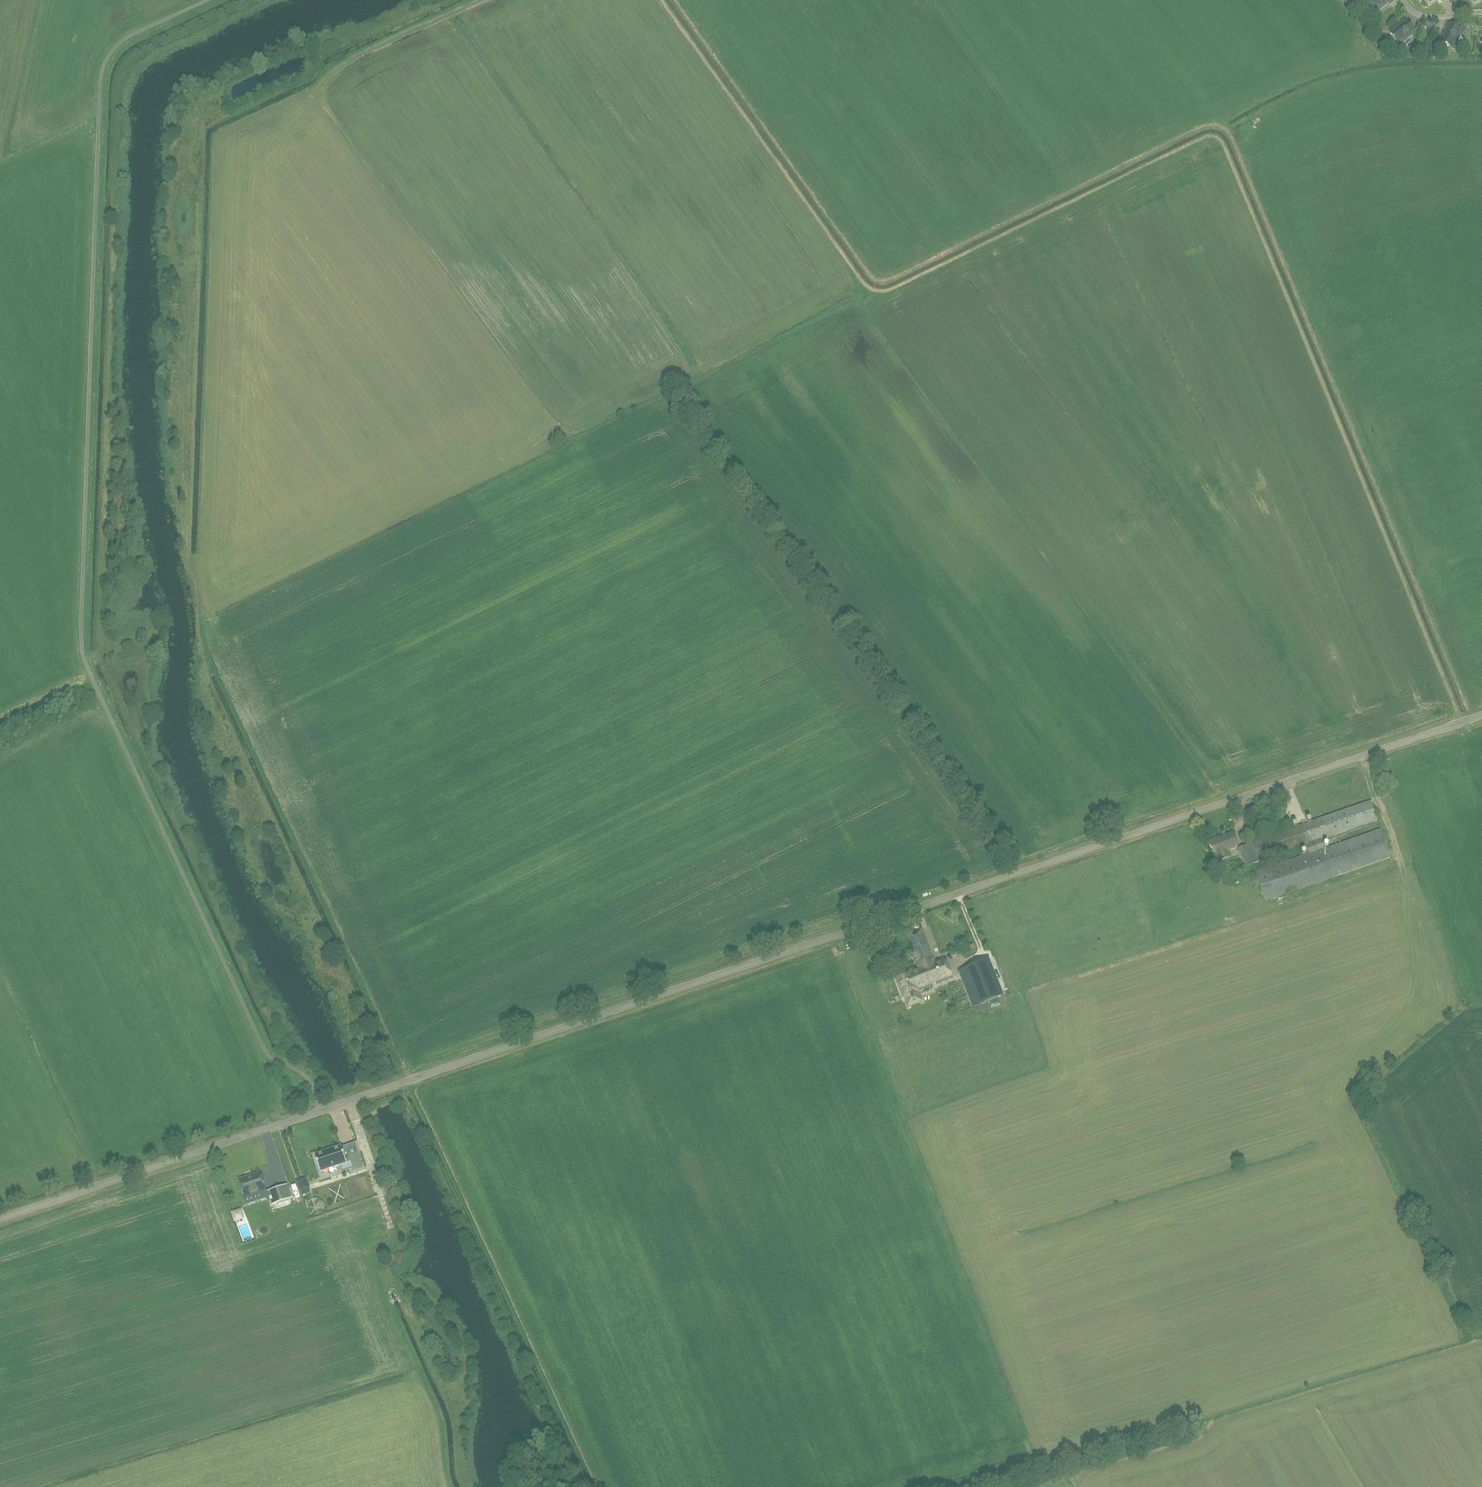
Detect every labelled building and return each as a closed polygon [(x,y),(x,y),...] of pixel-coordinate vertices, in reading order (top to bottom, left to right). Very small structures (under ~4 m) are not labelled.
[(1375,11),(1384,5),(1385,5),(1388,2),(1390,4),(1395,0),(1366,0),(1375,11)] [(1390,32),(1399,44),(1408,37),(1409,37),(1412,34),(1413,36),(1419,32),(1416,28),(1414,30),(1406,20),(1402,23),(1403,23),(1400,26),(1399,25),(1390,32)] [(1440,42),(1453,48),(1458,37),(1460,33),(1462,34),(1465,28),(1461,26),(1460,29),(1448,23),(1446,28),(1447,28),(1445,31),(1440,42)] [(1325,848),(1322,839),(1377,820),(1371,801),(1252,842),(1253,843),(1245,846),(1241,848),(1240,847),(1239,848),(1245,867),(1259,862),(1259,861),(1304,845),(1308,854),(1256,872),(1265,900),(1390,857),(1380,829),(1325,848)] [(1215,861),(1216,860),(1215,859),(1229,854),(1228,850),(1236,847),(1231,833),(1219,837),(1219,838),(1208,842),(1215,861)] [(929,947),(922,928),(905,934),(912,953),(913,953),(918,967),(895,976),(907,1007),(922,1001),(919,991),(932,986),(931,984),(936,982),(937,984),(953,978),(945,957),(934,961),(929,948),(929,947)] [(973,1007),(1004,995),(989,958),(958,970),(973,1007)] [(321,1171),(341,1164),(343,1170),(352,1167),(353,1170),(362,1167),(357,1152),(349,1155),(349,1156),(345,1158),(341,1147),(341,1145),(340,1145),(340,1146),(315,1154),(314,1154),(320,1171),(321,1171)] [(265,1189),(260,1173),(251,1176),(248,1178),(248,1177),(239,1180),(244,1196),(265,1189)] [(306,1178),(297,1181),(300,1190),(309,1187),(306,1178)] [(272,1204),(291,1198),(287,1185),(268,1191),(272,1204)]
